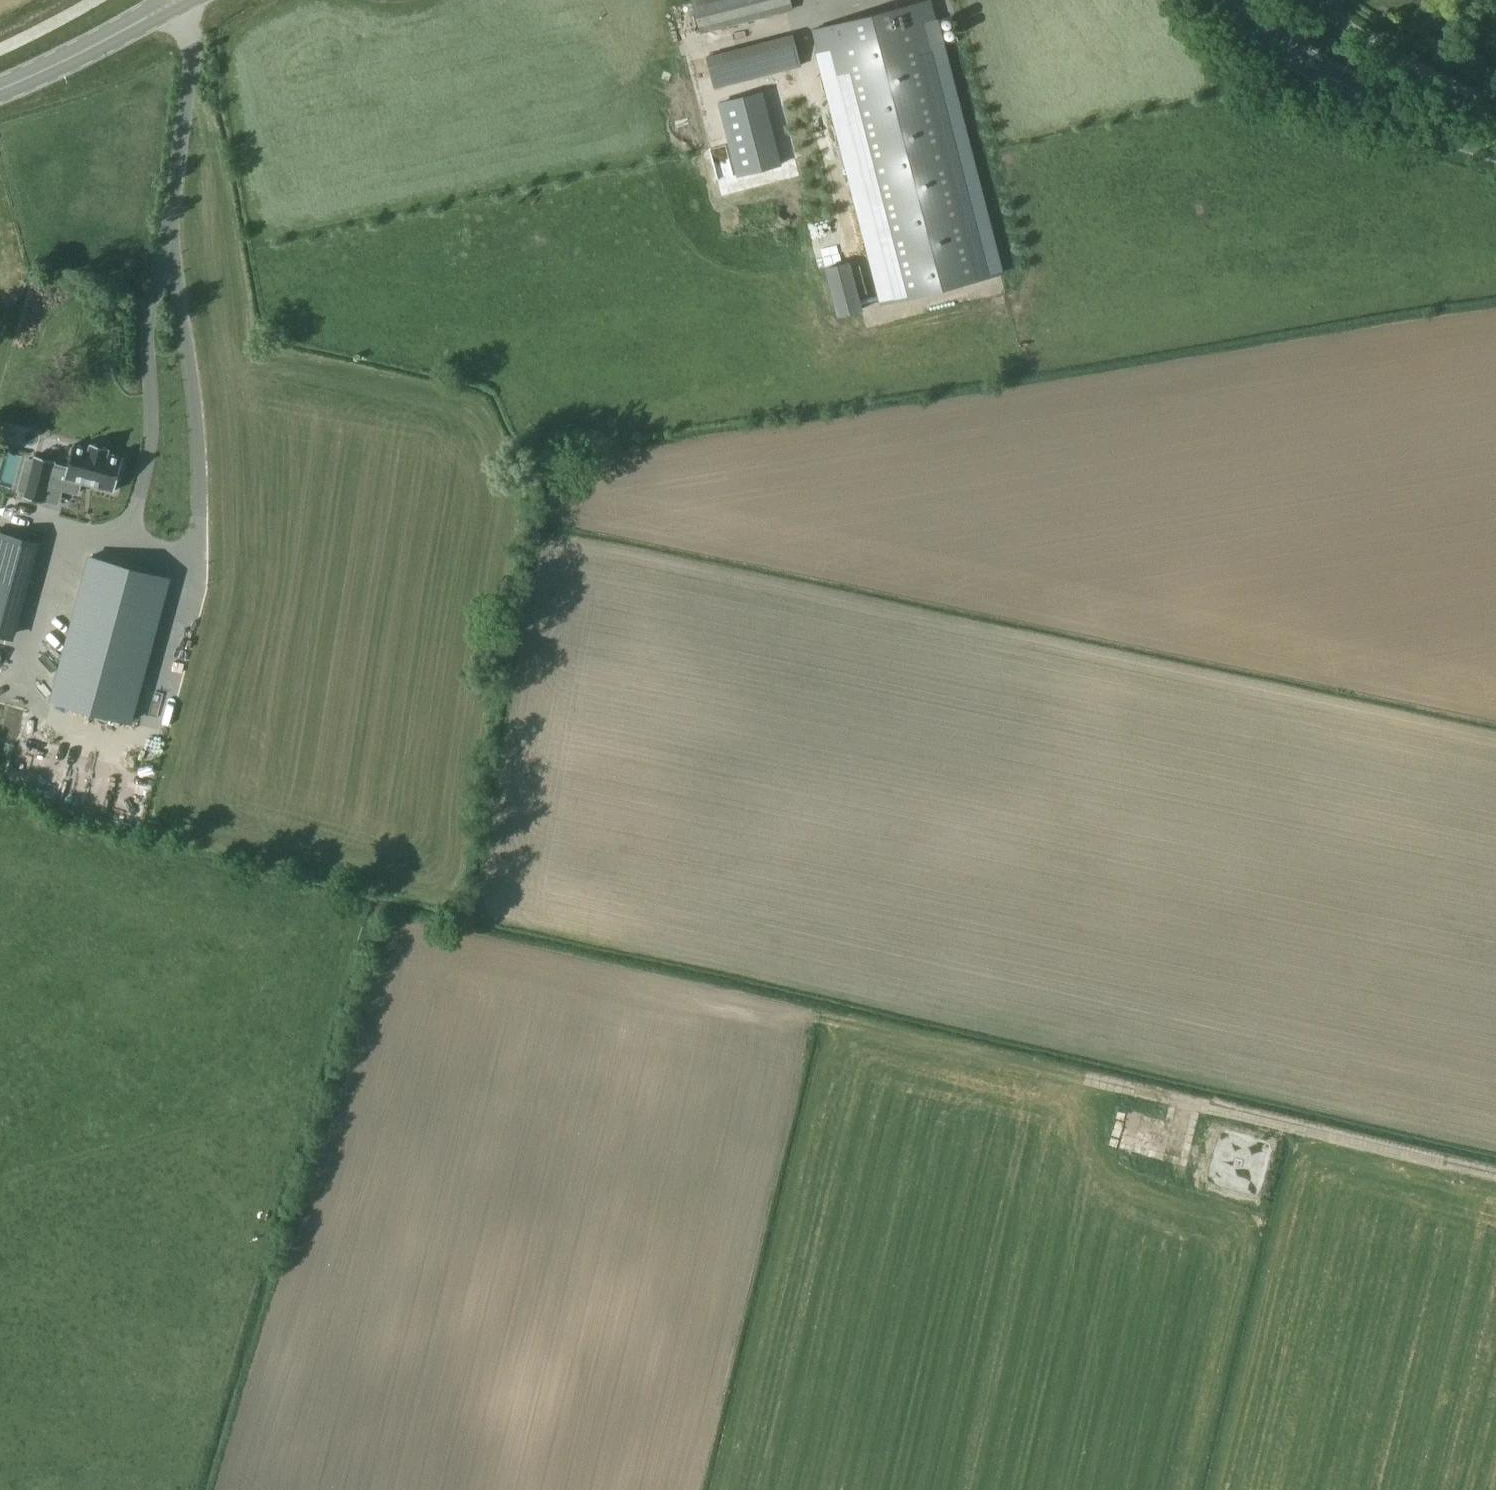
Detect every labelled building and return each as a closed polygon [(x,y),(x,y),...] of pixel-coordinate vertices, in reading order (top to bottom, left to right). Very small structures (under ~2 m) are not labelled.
[(700,33),(791,8),(789,0),(692,0),(700,33)] [(930,0),(809,31),(880,305),(999,275),(930,0)] [(114,491),(123,458),(106,453),(108,447),(91,443),(89,449),(73,444),(66,468),(53,464),(54,461),(35,455),(33,461),(27,459),(19,490),(25,491),(24,497),(43,502),(49,479),(62,483),(61,488),(77,493),(80,482),(114,491)] [(22,581),(33,541),(0,532),(0,575),(22,581)] [(91,556),(51,701),(129,722),(168,577),(91,556)]
